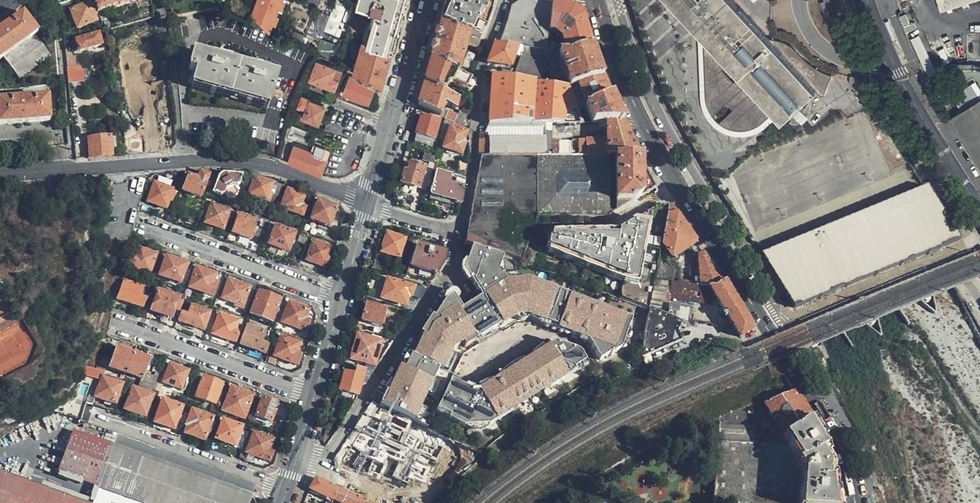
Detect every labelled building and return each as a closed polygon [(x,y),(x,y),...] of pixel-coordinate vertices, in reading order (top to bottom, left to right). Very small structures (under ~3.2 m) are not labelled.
[(95,1),(98,11),(128,0),(94,0),(95,1)] [(251,7),(254,13),(262,20),(269,27),(272,18),(275,19),(278,12),(275,11),(278,3),(281,4),(283,0),(255,0),(251,7)] [(325,30),(337,34),(348,5),(336,0),(325,30)] [(346,35),(365,40),(392,48),(401,17),(406,0),(357,0),(356,1),(350,20),(346,35)] [(472,35),(481,38),(481,36),(485,20),(489,5),(487,0),(448,0),(447,1),(441,22),(447,24),(469,33),(472,35)] [(706,38),(705,51),(706,66),(706,69),(706,74),(707,76),(708,83),(709,93),(712,104),(714,110),(717,115),(723,123),(725,125),(733,128),(736,129),(745,130),(754,128),(760,126),(769,121),(777,114),(784,121),(817,91),(822,96),(825,95),(834,75),(820,70),(810,62),(808,60),(792,45),(781,41),(775,39),(770,37),(734,0),(670,0),(706,38)] [(976,0),(939,0),(943,11),(976,0)] [(511,8),(500,44),(518,46),(546,50),(548,31),(551,5),(520,1),(511,8)] [(96,21),(90,3),(72,9),(73,12),(77,28),(96,21)] [(572,8),(551,5),(548,31),(554,30),(562,37),(567,52),(590,45),(581,15),(572,8)] [(26,8),(0,25),(0,57),(41,31),(26,8)] [(447,24),(441,22),(436,40),(431,59),(435,62),(452,70),(457,73),(461,59),(466,44),(469,33),(447,24)] [(102,46),(98,34),(77,40),(80,51),(102,46)] [(301,46),(315,53),(320,40),(306,35),(301,46)] [(478,47),(481,38),(472,35),(469,45),(478,47)] [(365,40),(354,73),(364,78),(376,84),(381,87),(386,72),(392,51),(392,48),(365,40)] [(518,46),(500,44),(495,43),(488,62),(511,65),(518,46)] [(567,52),(560,51),(564,68),(574,66),(575,68),(565,71),(569,86),(578,83),(602,77),(590,45),(567,52)] [(268,108),(278,77),(261,71),(263,65),(256,62),(253,69),(225,60),(227,53),(219,51),(217,58),(195,51),(189,69),(198,72),(194,84),(236,98),(268,108)] [(541,60),(520,58),(512,78),(534,82),(539,82),(541,60)] [(473,88),(474,81),(457,73),(452,70),(435,62),(431,59),(429,66),(424,83),(444,92),(448,84),(451,84),(452,83),(468,90),(473,88)] [(331,79),(334,70),(317,63),(310,80),(334,89),(337,81),(331,79)] [(82,66),(75,67),(76,81),(83,80),(82,66)] [(75,67),(67,68),(68,82),(76,81),(75,67)] [(882,116),(857,76),(849,75),(848,81),(873,121),(882,116)] [(512,78),(492,76),(489,124),(532,124),(532,122),(534,82),(512,78)] [(374,85),(351,77),(344,93),(368,103),(374,85)] [(609,95),(602,77),(578,83),(588,104),(609,95)] [(979,97),(979,86),(975,80),(953,97),(963,110),(979,97)] [(584,122),(569,86),(566,86),(539,82),(534,82),(532,122),(560,122),(584,122)] [(444,92),(424,83),(418,106),(421,107),(433,112),(440,115),(442,108),(440,107),(442,103),(456,108),(458,99),(444,92)] [(596,122),(621,122),(609,95),(588,104),(586,104),(594,122),(596,122)] [(317,124),(324,107),(310,101),(304,118),(317,124)] [(951,119),(979,165),(979,102),(951,119)] [(454,121),(456,113),(448,110),(446,118),(454,121)] [(454,121),(465,126),(468,114),(457,110),(456,113),(454,121)] [(446,118),(440,115),(433,112),(431,118),(439,120),(445,121),(446,118)] [(439,120),(431,118),(421,115),(416,135),(434,139),(439,120)] [(466,126),(465,126),(454,121),(452,128),(464,132),(466,126)] [(487,133),(479,132),(477,155),(480,156),(637,153),(621,122),(596,122),(596,132),(605,132),(605,139),(560,140),(553,140),(552,132),(546,131),(545,140),(488,140),(487,133)] [(532,124),(489,124),(487,133),(488,140),(545,140),(546,131),(552,132),(553,140),(560,140),(560,122),(532,122),(532,124)] [(466,132),(464,132),(452,128),(451,127),(449,131),(443,147),(460,153),(464,142),(463,141),(466,132)] [(432,146),(434,139),(416,135),(414,141),(432,146)] [(89,157),(112,156),(111,136),(89,137),(89,157)] [(156,153),(168,151),(169,137),(135,139),(136,154),(156,153)] [(295,147),(289,162),(311,171),(320,175),(330,151),(313,145),(311,152),(295,147)] [(655,188),(637,153),(480,156),(464,243),(469,244),(485,248),(500,253),(521,261),(537,217),(589,216),(589,217),(607,216),(655,188)] [(426,189),(432,169),(411,163),(408,170),(405,169),(401,182),(403,183),(424,189),(426,189)] [(464,181),(465,172),(449,168),(434,164),(432,169),(426,189),(426,191),(431,192),(437,172),(452,176),(452,177),(464,181)] [(461,196),(464,181),(452,177),(452,176),(437,172),(431,192),(429,199),(448,204),(448,198),(460,201),(461,196)] [(206,185),(207,182),(208,178),(207,175),(202,173),(201,174),(199,179),(188,175),(183,191),(202,197),(206,185)] [(240,184),(241,177),(232,176),(226,175),(222,175),(220,177),(219,179),(218,182),(214,193),(218,195),(219,195),(222,194),(226,192),(227,189),(229,188),(232,186),(234,186),(236,187),(240,184)] [(249,195),(269,202),(272,194),(270,193),(273,183),(254,177),(249,195)] [(282,188),(283,186),(273,183),(270,193),(272,194),(269,202),(267,210),(273,212),(275,206),(280,192),(282,188)] [(166,207),(173,190),(154,184),(148,200),(166,207)] [(959,238),(926,185),(760,254),(793,308),(959,238)] [(280,192),(275,206),(281,208),(287,190),(282,188),(280,192)] [(287,190),(281,208),(295,213),(303,216),(306,208),(305,207),(300,206),(304,195),(287,190)] [(329,225),(336,207),(318,201),(311,219),(329,225)] [(739,335),(752,328),(704,253),(698,255),(698,264),(700,285),(692,284),(671,281),(673,270),(665,261),(695,241),(669,205),(667,203),(667,205),(650,308),(678,320),(687,324),(691,310),(668,308),(669,296),(710,302),(711,291),(739,335)] [(223,228),(230,211),(212,204),(206,222),(223,228)] [(650,310),(650,308),(667,205),(658,204),(611,231),(610,233),(610,236),(592,232),(591,236),(569,232),(566,232),(566,235),(550,232),(546,252),(564,255),(564,258),(585,262),(585,265),(611,271),(610,273),(623,276),(619,298),(650,310)] [(251,238),(256,221),(240,215),(233,232),(251,238)] [(551,272),(619,298),(623,276),(610,273),(611,271),(585,265),(585,262),(564,258),(564,255),(546,252),(550,232),(566,235),(566,232),(569,232),(591,236),(592,232),(589,231),(589,217),(589,216),(537,217),(521,261),(551,272)] [(263,239),(258,252),(265,255),(270,244),(275,226),(295,234),(297,229),(290,227),(279,223),(270,220),(269,223),(263,239)] [(275,226),(270,244),(289,251),(295,234),(275,226)] [(301,231),(297,241),(304,244),(309,233),(301,231)] [(403,244),(405,238),(387,233),(383,247),(382,251),(399,256),(403,244)] [(325,266),(332,248),(315,242),(308,259),(325,266)] [(431,419),(480,438),(495,416),(587,364),(578,348),(551,340),(474,385),(453,373),(463,354),(519,313),(585,341),(599,356),(620,345),(629,316),(524,275),(504,277),(496,266),(500,253),(469,244),(461,264),(478,293),(458,305),(446,286),(405,350),(377,401),(428,426),(431,419)] [(418,257),(420,248),(421,246),(415,244),(412,256),(418,257)] [(148,273),(156,255),(138,248),(135,256),(133,255),(128,266),(148,273)] [(444,261),(446,255),(420,248),(418,257),(412,256),(409,263),(424,268),(438,272),(443,265),(444,263),(444,261)] [(180,283),(187,264),(168,257),(165,267),(163,266),(160,275),(180,283)] [(691,269),(692,284),(700,285),(698,264),(694,264),(694,269),(691,269)] [(215,275),(197,267),(190,287),(212,296),(216,286),(212,284),(215,275)] [(421,279),(432,282),(438,272),(424,268),(421,279)] [(115,296),(114,300),(117,301),(118,298),(142,307),(145,300),(139,297),(143,288),(119,279),(118,284),(115,296)] [(249,282),(241,279),(240,284),(249,288),(255,290),(257,285),(249,282)] [(412,294),(422,296),(426,290),(408,285),(387,279),(381,297),(406,305),(408,295),(411,296),(412,294)] [(249,288),(240,284),(229,280),(222,298),(236,303),(235,305),(242,307),(249,288)] [(175,308),(179,298),(160,291),(152,310),(169,317),(172,307),(175,308)] [(271,322),(279,300),(259,292),(250,314),(271,322)] [(305,319),(309,310),(289,302),(282,322),(305,330),(309,321),(305,319)] [(203,330),(210,313),(196,308),(193,307),(189,316),(183,314),(180,321),(203,330)] [(380,325),(384,309),(374,307),(373,309),(366,307),(362,320),(380,325)] [(678,325),(678,320),(650,308),(650,310),(644,336),(656,336),(657,330),(664,325),(678,325)] [(235,331),(238,321),(220,314),(217,320),(212,333),(235,342),(239,332),(235,331)] [(260,332),(263,325),(259,323),(250,320),(241,344),(265,353),(267,345),(261,343),(265,334),(260,332)] [(366,363),(365,368),(373,371),(376,366),(374,366),(376,358),(377,355),(379,348),(381,343),(366,338),(357,336),(351,356),(350,359),(366,363)] [(663,347),(656,336),(644,336),(642,356),(663,347)] [(297,353),(300,344),(281,337),(279,342),(274,356),(280,358),(297,365),(301,355),(297,353)] [(131,363),(134,354),(118,348),(111,367),(127,373),(131,363)] [(376,358),(380,359),(383,356),(385,352),(386,350),(379,348),(377,355),(376,358)] [(149,361),(134,354),(131,363),(127,373),(141,379),(139,385),(146,388),(149,388),(154,390),(156,385),(158,381),(143,374),(149,361)] [(188,372),(165,363),(165,364),(159,377),(158,381),(156,385),(154,390),(160,392),(164,383),(181,389),(188,372)] [(340,391),(357,396),(360,387),(364,386),(373,371),(365,368),(364,371),(355,368),(353,375),(345,373),(340,391)] [(96,376),(94,375),(90,387),(89,392),(87,401),(93,404),(96,396),(105,400),(104,403),(114,407),(123,384),(97,375),(96,376)] [(220,390),(222,385),(206,379),(204,378),(199,390),(197,397),(215,404),(220,390)] [(153,396),(158,398),(160,392),(154,390),(149,388),(146,394),(134,389),(126,410),(145,417),(153,396)] [(247,409),(253,396),(232,388),(229,395),(223,411),(243,419),(247,409)] [(810,420),(793,393),(767,407),(784,435),(809,422),(810,420)] [(373,400),(371,399),(370,398),(359,418),(348,437),(365,446),(363,449),(368,451),(362,466),(350,493),(356,497),(370,502),(419,502),(425,497),(468,459),(478,450),(474,448),(447,435),(428,426),(377,401),(373,400)] [(272,411),(275,404),(263,399),(256,417),(271,422),(275,412),(272,411)] [(174,429),(182,408),(163,401),(155,422),(174,429)] [(216,414),(218,409),(207,404),(205,409),(209,410),(216,414)] [(758,409),(746,413),(749,430),(752,430),(753,426),(771,427),(761,408),(758,409)] [(204,440),(212,419),(192,411),(187,426),(188,427),(186,433),(204,440)] [(746,413),(713,426),(713,431),(749,430),(746,413)] [(234,446),(240,429),(223,422),(217,440),(234,446)] [(784,435),(801,466),(804,502),(839,502),(826,447),(809,422),(784,435)] [(713,426),(687,436),(690,442),(710,434),(713,433),(713,431),(713,426)] [(75,428),(58,471),(140,502),(247,502),(250,496),(115,444),(75,428)] [(713,431),(713,433),(713,441),(748,443),(752,430),(749,430),(713,431)] [(115,444),(250,496),(254,485),(119,432),(115,444)] [(270,449),(273,440),(253,433),(246,452),(269,461),(273,451),(270,449)] [(784,435),(784,445),(748,443),(713,441),(710,502),(804,502),(801,466),(784,435)] [(332,460),(334,465),(339,469),(347,473),(363,449),(365,446),(348,437),(338,451),(332,460)] [(0,468),(0,502),(88,502),(0,468)] [(315,478),(309,489),(333,499),(338,488),(323,481),(315,478)] [(333,499),(341,502),(370,502),(356,497),(350,493),(338,488),(333,499)]
